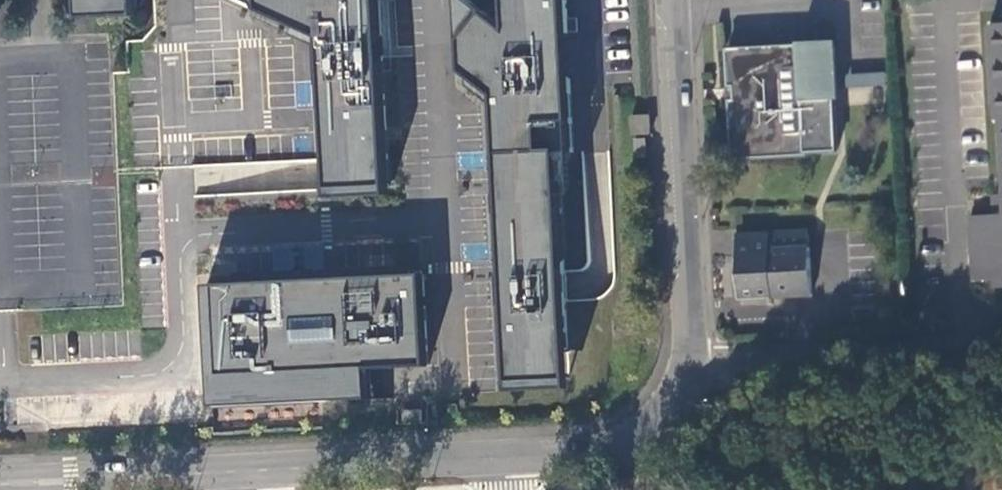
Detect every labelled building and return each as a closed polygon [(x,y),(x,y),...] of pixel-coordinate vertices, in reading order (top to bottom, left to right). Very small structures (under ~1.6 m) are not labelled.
[(294,23),(323,36),(325,84),(331,189),(390,186),(380,0),(243,0),(294,23)] [(497,95),(498,109),(505,272),(507,306),(511,390),(569,387),(564,288),(559,181),(557,152),(573,151),(567,24),(565,0),(507,0),(508,28),(471,0),(461,0),(465,71),(497,95)] [(289,33),(312,43),(314,84),(325,84),(323,36),(294,23),(289,33)] [(991,26),(995,122),(1001,121),(1001,130),(1001,26),(991,26)] [(725,53),(732,158),(835,151),(830,77),(829,47),(725,53)] [(497,95),(465,71),(466,85),(482,98),(498,109),(497,95)] [(883,83),(883,71),(846,75),(847,86),(883,83)] [(631,135),(649,134),(648,115),(630,116),(631,135)] [(632,156),(642,156),(641,139),(631,140),(632,156)] [(574,180),(573,151),(557,152),(559,181),(574,180)] [(390,186),(331,189),(332,197),(390,194),(390,186)] [(972,215),(974,280),(994,279),(995,290),(1001,289),(1001,214),(997,214),(972,215)] [(735,235),(739,299),(811,295),(808,231),(735,235)] [(226,272),(226,282),(307,279),(306,268),(226,272)] [(507,306),(505,272),(495,272),(496,306),(507,306)] [(428,365),(424,273),(307,279),(226,282),(214,283),(216,329),(209,330),(213,405),(373,398),(372,385),(348,386),(347,369),(372,367),(428,365)] [(372,385),(372,367),(347,369),(348,386),(372,385)] [(404,419),(420,419),(420,409),(404,409),(404,419)]
